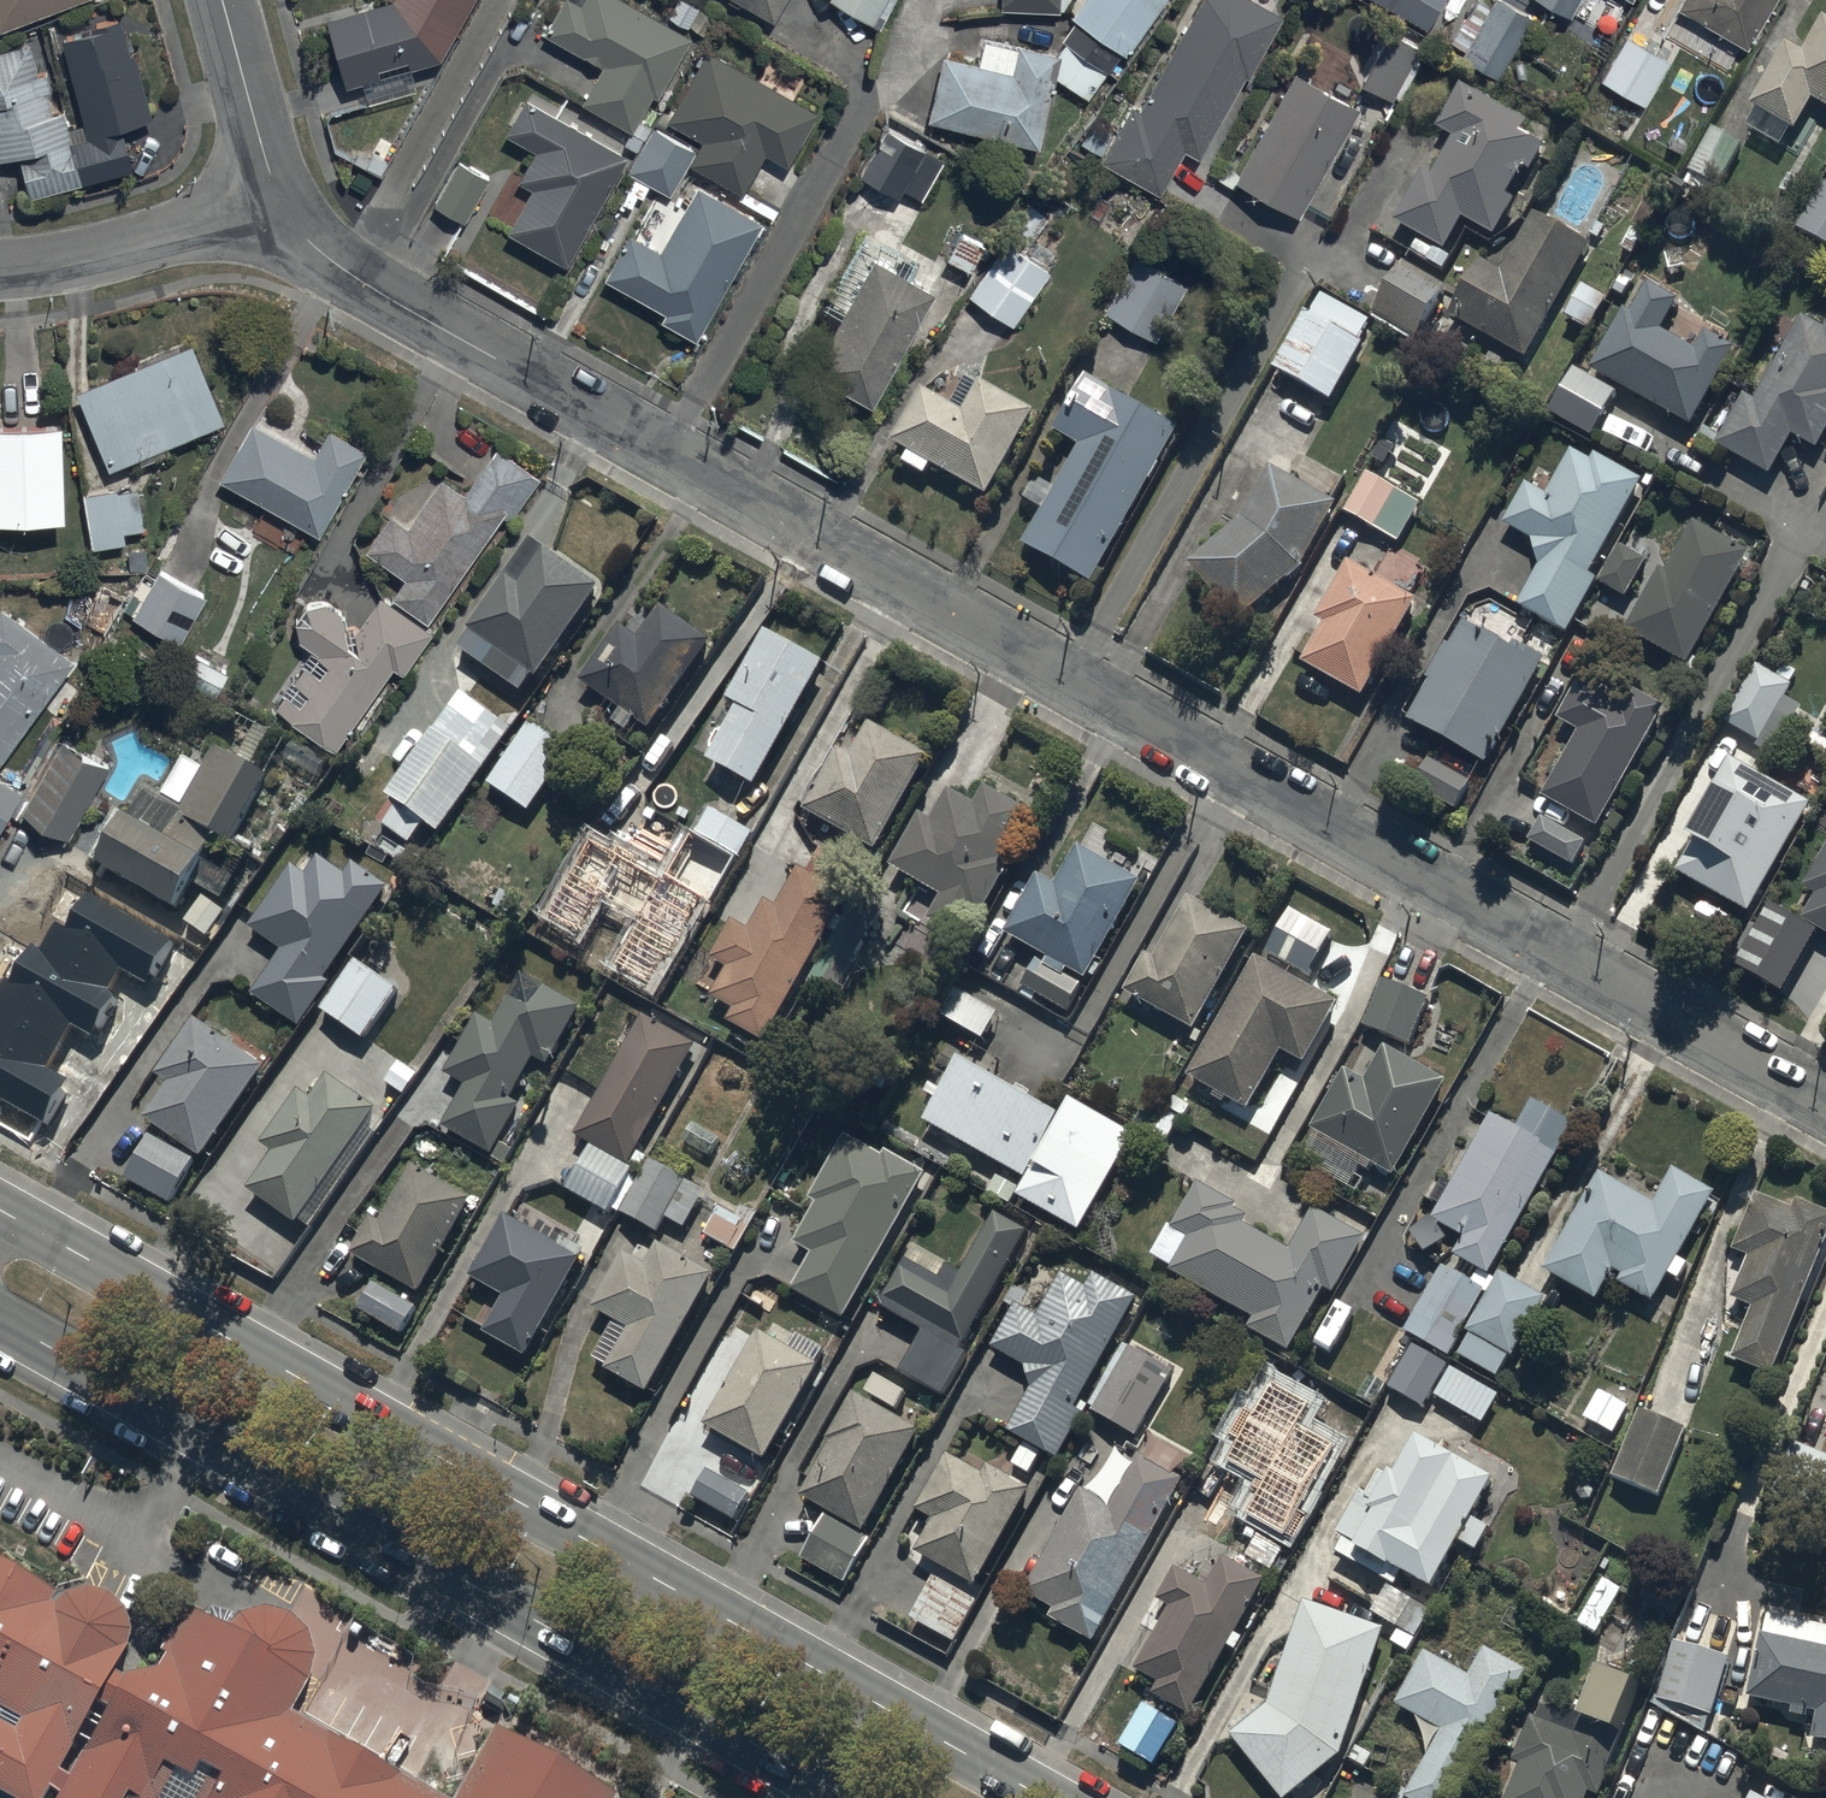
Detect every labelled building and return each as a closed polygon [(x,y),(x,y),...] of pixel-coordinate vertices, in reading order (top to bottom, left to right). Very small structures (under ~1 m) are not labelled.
[(87,0),(0,0),(0,31),(87,0)] [(323,21),(339,89),(363,84),(368,106),(417,94),(412,71),(444,64),(478,0),(395,0),(393,3),(323,21)] [(618,0),(586,0),(582,7),(570,0),(566,0),(545,38),(603,70),(583,106),(634,134),(654,98),(658,100),(691,40),(618,0)] [(773,22),(786,0),(735,0),(773,22)] [(829,1),(871,25),(886,0),(830,0),(829,1)] [(1001,11),(1060,12),(1060,0),(1001,0),(1001,11)] [(1055,79),(1087,102),(1121,55),(1126,59),(1168,0),(1074,0),(1065,12),(1076,19),(1060,40),(1066,44),(1056,57),(1060,57),(1055,79)] [(1138,112),(1132,109),(1101,161),(1160,196),(1185,153),(1199,161),(1284,18),(1272,11),(1279,0),(1204,0),(1138,112)] [(1426,32),(1444,0),(1369,0),(1426,32)] [(1462,57),(1500,78),(1533,20),(1539,23),(1548,9),(1567,20),(1578,0),(1494,0),(1462,57)] [(1744,49),(1773,0),(1683,0),(1677,9),(1744,49)] [(1750,109),(1758,114),(1747,132),(1781,152),(1790,136),(1794,139),(1813,106),(1825,113),(1825,24),(1823,22),(1802,59),(1784,49),(1750,109)] [(31,199),(133,172),(123,133),(154,125),(136,56),(131,58),(122,24),(61,40),(87,140),(71,144),(63,112),(54,115),(49,95),(52,94),(47,75),(39,77),(31,47),(0,55),(0,163),(22,158),(31,199)] [(1398,104),(1424,56),(1381,33),(1355,81),(1398,104)] [(1622,34),(1595,78),(1642,107),(1669,63),(1622,34)] [(1060,57),(1056,57),(983,41),(977,67),(942,59),(928,122),(1038,149),(1055,79),(1060,57)] [(708,53),(668,121),(706,143),(693,166),(744,196),(767,157),(787,168),(817,117),(708,53)] [(1293,75),(1233,182),(1301,220),(1361,113),(1293,75)] [(1424,176),(1395,227),(1418,241),(1410,254),(1444,273),(1469,229),(1494,243),(1515,208),(1505,202),(1520,175),(1528,180),(1544,151),(1527,141),(1525,144),(1520,141),(1527,130),(1461,92),(1437,133),(1454,143),(1433,181),(1424,176)] [(512,228),(508,235),(566,267),(627,158),(524,101),(505,137),(535,154),(521,178),(513,173),(489,215),(512,228)] [(888,130),(859,176),(898,201),(903,193),(919,203),(943,165),(888,130)] [(652,131),(629,172),(671,196),(694,155),(652,131)] [(1742,149),(1710,131),(1685,176),(1717,194),(1742,149)] [(490,183),(459,164),(434,204),(465,224),(490,183)] [(1795,232),(1825,250),(1825,188),(1822,186),(1795,232)] [(661,322),(695,342),(762,224),(698,188),(661,253),(629,235),(604,280),(665,315),(661,322)] [(1450,320),(1525,362),(1588,251),(1535,221),(1504,276),(1482,263),(1450,320)] [(811,376),(871,409),(935,296),(908,281),(918,264),(864,233),(821,309),(842,321),(811,376)] [(939,256),(922,285),(953,304),(985,251),(960,236),(945,260),(939,256)] [(1005,244),(968,296),(1014,328),(1051,275),(1043,269),(1053,255),(1033,241),(1022,256),(1005,244)] [(1135,259),(1103,313),(1154,343),(1186,289),(1135,259)] [(1404,268),(1376,319),(1419,343),(1447,293),(1404,268)] [(1582,291),(1565,322),(1591,336),(1608,305),(1582,291)] [(1620,316),(1586,378),(1690,434),(1733,354),(1705,338),(1695,356),(1660,337),(1676,307),(1647,291),(1630,321),(1620,316)] [(1307,317),(1273,374),(1333,409),(1367,351),(1358,346),(1371,325),(1323,297),(1310,319),(1307,317)] [(1716,450),(1768,480),(1791,442),(1814,455),(1825,434),(1825,331),(1823,335),(1803,324),(1755,407),(1744,401),(1716,450)] [(192,346),(74,395),(106,473),(137,460),(141,469),(172,456),(169,448),(224,425),(192,346)] [(1615,398),(1572,373),(1547,417),(1590,442),(1615,398)] [(923,396),(892,449),(908,459),(902,469),(926,483),(932,472),(988,504),(1037,419),(982,387),(980,391),(965,382),(949,411),(923,396)] [(1022,552),(1090,593),(1181,435),(1091,383),(1058,440),(1080,453),(1022,552)] [(248,426),(217,483),(319,538),(364,454),(329,434),(314,462),(248,426)] [(0,430),(0,522),(64,522),(63,429),(0,430)] [(1515,601),(1565,628),(1596,573),(1588,568),(1640,475),(1592,447),(1589,454),(1570,443),(1544,487),(1524,477),(1501,519),(1530,534),(1533,545),(1537,560),(1515,601)] [(427,627),(540,482),(500,450),(464,496),(444,481),(407,528),(393,518),(366,552),(406,583),(393,600),(427,627)] [(1340,510),(1272,473),(1243,526),(1189,569),(1239,628),(1304,574),(1340,510)] [(1366,478),(1344,515),(1399,547),(1421,509),(1366,478)] [(83,498),(91,552),(125,547),(123,536),(145,533),(138,489),(83,498)] [(1658,563),(1624,623),(1685,658),(1749,547),(1693,515),(1664,566),(1658,563)] [(1618,541),(1596,576),(1623,593),(1645,557),(1618,541)] [(531,547),(469,634),(535,681),(597,594),(531,547)] [(1325,631),(1304,669),(1365,703),(1397,646),(1400,648),(1407,636),(1404,635),(1420,607),(1351,568),(1318,627),(1325,631)] [(133,596),(123,614),(180,646),(207,599),(160,573),(144,602),(133,596)] [(342,629),(339,612),(332,606),(308,611),(296,629),(299,646),(311,655),(280,695),(283,697),(274,709),(333,755),(392,670),(401,677),(431,635),(381,599),(358,631),(356,626),(342,629)] [(75,666),(0,611),(0,767),(75,666)] [(619,632),(583,689),(653,734),(711,645),(662,614),(641,646),(619,632)] [(1428,675),(1404,715),(1482,759),(1544,652),(1512,634),(1507,642),(1462,616),(1450,637),(1445,635),(1424,672),(1428,675)] [(708,766),(756,793),(825,672),(767,639),(728,707),(739,714),(708,766)] [(193,656),(180,681),(215,701),(229,675),(193,656)] [(1791,692),(1755,670),(1721,725),(1757,748),(1791,692)] [(1574,724),(1538,790),(1595,821),(1660,703),(1603,671),(1594,688),(1573,677),(1553,713),(1574,724)] [(512,737),(462,700),(388,803),(399,811),(384,831),(410,850),(424,829),(438,839),(512,737)] [(838,756),(804,815),(876,856),(929,762),(870,728),(850,763),(838,756)] [(531,729),(488,789),(528,818),(571,758),(531,729)] [(69,842),(109,769),(63,744),(23,816),(69,842)] [(267,781),(214,753),(183,810),(141,788),(123,822),(130,826),(102,877),(181,919),(197,890),(226,905),(237,884),(217,873),(267,781)] [(1467,777),(1427,753),(1412,778),(1452,802),(1467,777)] [(1676,877),(1748,918),(1809,810),(1729,765),(1703,811),(1709,815),(1687,853),(1689,854),(1676,877)] [(0,784),(0,832),(21,796),(0,784)] [(921,821),(892,873),(943,902),(928,928),(960,947),(975,922),(983,926),(1013,873),(1003,868),(1031,819),(987,793),(976,813),(950,798),(933,828),(921,821)] [(1584,838),(1540,812),(1528,833),(1571,859),(1584,838)] [(538,923),(574,943),(601,896),(638,917),(608,969),(653,995),(733,855),(687,829),(661,876),(588,835),(538,923)] [(1825,930),(1825,837),(1800,884),(1812,890),(1799,914),(1825,930)] [(730,1027),(764,1047),(850,901),(854,903),(868,880),(824,854),(808,881),(799,875),(777,913),(767,908),(749,938),(732,928),(710,964),(729,975),(712,1003),(736,1017),(730,1027)] [(1038,882),(1006,940),(1049,964),(1046,969),(1039,965),(1023,993),(1068,1018),(1083,992),(1065,982),(1069,975),(1088,986),(1142,890),(1077,854),(1055,892),(1038,882)] [(326,985),(389,894),(354,870),(346,881),(320,863),(307,882),(294,873),(251,935),(284,958),(254,1001),(301,1033),(331,989),(326,985)] [(172,941),(86,893),(66,928),(54,922),(39,948),(30,943),(0,996),(0,1097),(47,1124),(70,1082),(44,1067),(69,1024),(97,1039),(121,997),(105,988),(117,966),(148,983),(172,941)] [(1814,928),(1767,901),(1733,961),(1780,987),(1814,928)] [(1190,904),(1155,965),(1148,961),(1126,999),(1194,1038),(1251,939),(1190,904)] [(1291,915),(1266,957),(1310,982),(1334,941),(1291,915)] [(1257,964),(1189,1080),(1251,1116),(1284,1058),(1305,1070),(1339,1011),(1257,964)] [(356,968),(322,1016),(365,1047),(399,999),(356,968)] [(1382,987),(1365,1033),(1411,1050),(1427,1004),(1382,987)] [(494,1031),(479,1022),(445,1080),(466,1092),(442,1133),(493,1163),(522,1113),(511,1107),(536,1065),(549,1072),(582,1014),(547,993),(532,1020),(508,1006),(494,1031)] [(939,1017),(984,1046),(999,1022),(954,993),(939,1017)] [(592,1150),(631,1172),(632,1170),(641,1175),(648,1163),(637,1156),(696,1052),(644,1022),(577,1141),(592,1150)] [(146,1127),(204,1166),(265,1073),(195,1026),(156,1083),(169,1092),(146,1127)] [(1385,1054),(1365,1086),(1349,1077),(1314,1135),(1392,1182),(1447,1091),(1385,1054)] [(1027,1185),(1063,1128),(959,1069),(926,1128),(1027,1185)] [(300,1232),(376,1118),(328,1086),(313,1108),(298,1098),(262,1152),(272,1158),(235,1214),(278,1243),(290,1225),(300,1232)] [(1063,1128),(1027,1185),(1018,1201),(1083,1238),(1136,1143),(1074,1108),(1063,1128)] [(1454,1260),(1490,1281),(1576,1134),(1533,1108),(1517,1135),(1493,1121),(1432,1225),(1464,1244),(1454,1260)] [(151,1141),(125,1185),(171,1211),(196,1168),(151,1141)] [(794,1296),(845,1324),(925,1181),(886,1159),(883,1164),(846,1144),(812,1204),(819,1208),(796,1250),(814,1261),(794,1296)] [(631,1172),(592,1150),(566,1196),(609,1221),(636,1175),(631,1172)] [(665,1153),(655,1170),(649,1167),(621,1219),(658,1239),(667,1223),(686,1233),(705,1197),(682,1185),(692,1168),(665,1153)] [(419,1301),(472,1208),(412,1174),(380,1231),(372,1227),(352,1263),(419,1301)] [(1653,1210),(1600,1179),(1543,1276),(1595,1306),(1612,1277),(1621,1282),(1617,1288),(1652,1308),(1667,1283),(1677,1289),(1688,1271),(1677,1265),(1715,1201),(1672,1176),(1653,1210)] [(1238,1211),(1198,1189),(1174,1232),(1171,1230),(1153,1262),(1174,1274),(1172,1278),(1257,1326),(1251,1336),(1291,1359),(1326,1296),(1334,1301),(1367,1242),(1316,1214),(1291,1257),(1245,1231),(1250,1222),(1236,1214),(1238,1211)] [(1771,1381),(1825,1250),(1825,1220),(1794,1206),(1791,1215),(1756,1200),(1732,1257),(1749,1264),(1731,1306),(1754,1315),(1733,1365),(1771,1381)] [(721,1215),(705,1244),(737,1261),(759,1219),(744,1210),(737,1224),(721,1215)] [(879,1313),(922,1337),(899,1379),(946,1405),(971,1360),(962,1356),(1027,1237),(994,1219),(961,1280),(948,1273),(941,1286),(905,1266),(879,1313)] [(485,1340),(526,1364),(588,1259),(564,1245),(560,1253),(506,1221),(469,1284),(490,1296),(473,1324),(489,1333),(485,1340)] [(607,1376),(647,1399),(716,1283),(661,1250),(646,1275),(624,1261),(592,1314),(614,1327),(592,1363),(609,1373),(607,1376)] [(1407,1338),(1450,1362),(1485,1298),(1441,1274),(1407,1338)] [(1014,1315),(993,1356),(1028,1373),(1031,1393),(1007,1439),(1024,1448),(1013,1469),(1032,1479),(1043,1457),(1060,1466),(1089,1410),(1084,1407),(1137,1303),(1093,1280),(1087,1292),(1061,1279),(1050,1301),(1034,1293),(1031,1300),(1017,1293),(1007,1311),(1014,1315)] [(1514,1365),(1546,1306),(1499,1280),(1467,1338),(1471,1340),(1460,1361),(1498,1383),(1510,1362),(1514,1365)] [(416,1313),(375,1290),(360,1316),(402,1339),(416,1313)] [(760,1338),(706,1432),(766,1468),(822,1373),(817,1370),(825,1357),(798,1341),(789,1355),(760,1338)] [(1432,1400),(1448,1372),(1450,1368),(1414,1349),(1391,1393),(1426,1412),(1432,1400)] [(1131,1352),(1094,1418),(1138,1443),(1175,1377),(1131,1352)] [(1448,1372),(1432,1400),(1486,1429),(1501,1401),(1448,1372)] [(1281,1433),(1295,1408),(1255,1385),(1241,1411),(1281,1433)] [(1627,1410),(1599,1395),(1583,1425),(1611,1440),(1627,1410)] [(827,1520),(867,1541),(922,1438),(855,1402),(800,1506),(827,1520)] [(1640,1417),(1612,1483),(1658,1503),(1681,1449),(1685,1450),(1690,1439),(1640,1417)] [(1229,1426),(1174,1521),(1227,1551),(1256,1501),(1251,1498),(1277,1453),(1229,1426)] [(1495,1488),(1418,1449),(1399,1486),(1392,1482),(1390,1486),(1381,1482),(1371,1503),(1363,1499),(1341,1542),(1345,1544),(1337,1560),(1399,1591),(1403,1583),(1437,1600),(1462,1550),(1479,1559),(1491,1536),(1475,1528),(1495,1488)] [(936,1528),(918,1560),(975,1594),(1032,1497),(990,1472),(984,1481),(951,1462),(918,1518),(936,1528)] [(1052,1625),(1094,1649),(1185,1488),(1141,1463),(1112,1514),(1082,1497),(1025,1598),(1057,1616),(1052,1625)] [(710,1477),(694,1503),(739,1530),(755,1504),(710,1477)] [(867,1541),(827,1520),(802,1566),(847,1590),(872,1543),(867,1541)] [(9,1797),(39,1797),(46,1786),(55,1791),(52,1797),(446,1797),(288,1710),(303,1680),(310,1655),(304,1630),(284,1611),(261,1605),(236,1611),(208,1607),(199,1613),(181,1604),(156,1650),(162,1653),(153,1668),(120,1677),(111,1671),(123,1647),(126,1630),(121,1606),(102,1592),(83,1587),(62,1592),(51,1603),(48,1601),(53,1590),(0,1561),(0,1705),(21,1716),(12,1732),(0,1725),(0,1793),(9,1797)] [(1157,1702),(1189,1721),(1230,1653),(1237,1657),(1243,1647),(1235,1642),(1268,1586),(1227,1562),(1207,1595),(1170,1573),(1139,1626),(1159,1638),(1136,1676),(1163,1692),(1157,1702)] [(977,1607),(934,1583),(908,1628),(952,1652),(977,1607)] [(1577,1629),(1596,1639),(1621,1594),(1602,1583),(1577,1629)] [(1385,1637),(1305,1610),(1270,1712),(1232,1742),(1275,1797),(1302,1797),(1341,1765),(1385,1637)] [(1825,1749),(1825,1633),(1767,1621),(1762,1642),(1759,1641),(1747,1703),(1787,1711),(1785,1721),(1815,1727),(1812,1746),(1825,1749)] [(1526,1668),(1483,1644),(1468,1672),(1424,1648),(1395,1700),(1440,1725),(1406,1786),(1400,1783),(1392,1797),(1454,1797),(1526,1668)] [(1729,1664),(1675,1647),(1654,1715),(1707,1732),(1729,1664)] [(1601,1681),(1577,1740),(1533,1723),(1515,1768),(1521,1770),(1510,1797),(1603,1797),(1622,1750),(1619,1749),(1639,1698),(1601,1681)] [(612,1793),(491,1723),(449,1797),(610,1797),(612,1793)]
